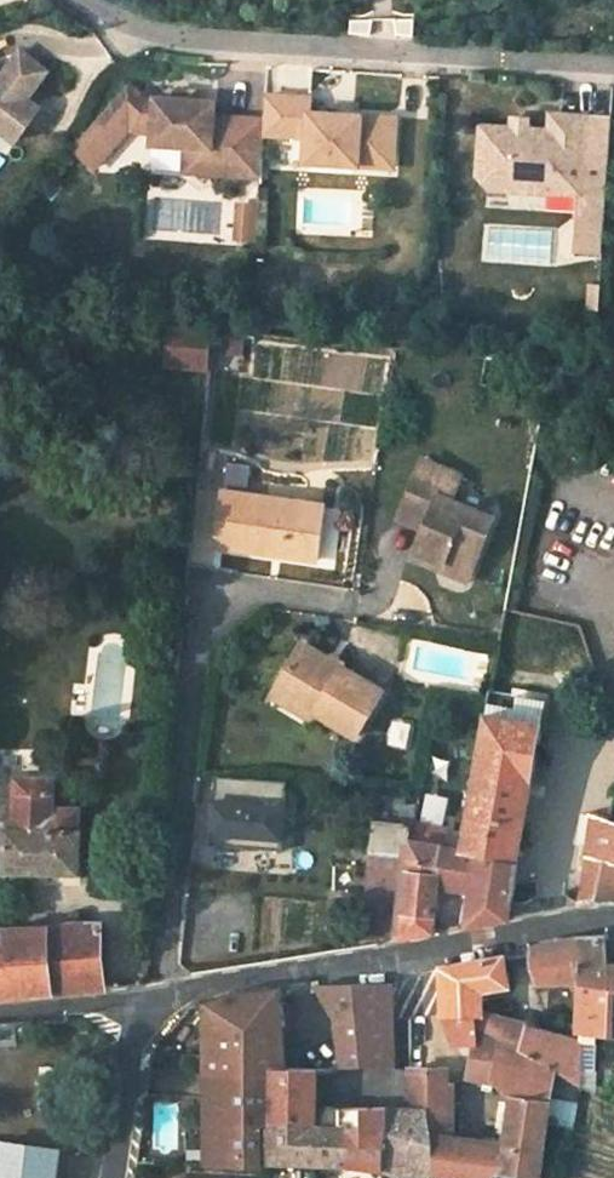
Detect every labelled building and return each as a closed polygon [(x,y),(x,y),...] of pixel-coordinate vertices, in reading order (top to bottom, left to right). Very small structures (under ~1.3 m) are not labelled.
[(48,69),(21,49),(8,67),(18,74),(11,84),(0,76),(0,126),(17,138),(41,106),(28,96),(48,69)] [(211,143),(209,170),(261,173),(264,129),(264,117),(216,114),(217,100),(196,98),(178,97),(157,96),(157,99),(150,98),(130,80),(114,99),(101,113),(111,122),(115,116),(128,128),(153,129),(153,141),(187,143),(211,143)] [(197,89),(179,88),(178,97),(196,98),(197,89)] [(310,108),(311,94),(266,90),(264,117),(264,129),(296,131),(296,124),(307,124),(307,132),(305,157),(338,159),(358,161),(359,146),(394,148),(397,114),(310,108)] [(582,181),(587,113),(550,111),(549,127),(524,125),(524,131),(514,131),(515,125),(481,122),(477,173),(488,185),(547,189),(547,178),(582,181)] [(94,166),(128,128),(115,116),(111,122),(101,113),(72,145),(94,166)] [(296,124),(296,131),(307,132),(307,124),(296,124)] [(211,143),(187,143),(186,169),(209,170),(211,143)] [(393,163),(394,148),(359,146),(358,161),(393,163)] [(582,191),(582,181),(547,178),(547,189),(582,191)] [(257,236),(259,203),(241,202),(239,235),(257,236)] [(169,329),(168,371),(215,372),(216,330),(169,329)] [(464,481),(423,463),(405,502),(431,514),(424,531),(413,554),(440,566),(443,559),(471,572),(493,522),(453,503),(464,481)] [(327,507),(226,491),(217,547),(318,563),(327,507)] [(424,531),(431,514),(405,502),(398,519),(424,531)] [(410,562),(437,573),(440,566),(413,554),(410,562)] [(440,566),(437,573),(465,586),(471,572),(443,559),(440,566)] [(379,692),(297,646),(271,692),(309,713),(353,737),(379,692)] [(271,692),(267,700),(305,722),(309,713),(271,692)] [(516,860),(545,703),(489,694),(460,850),(516,860)] [(289,803),(291,784),(220,778),(214,838),(294,846),(298,804),(289,803)] [(6,863),(5,873),(79,874),(81,831),(77,831),(78,809),(52,808),(53,780),(17,779),(0,780),(0,863),(6,863)] [(438,888),(442,847),(410,841),(413,822),(415,808),(368,804),(362,852),(409,857),(400,939),(433,933),(438,888)] [(593,815),(586,860),(577,904),(595,902),(605,860),(613,863),(613,822),(607,820),(593,815)] [(410,841),(442,847),(445,829),(413,822),(410,841)] [(438,888),(473,892),(470,909),(462,908),(459,928),(507,920),(516,860),(442,847),(438,888)] [(605,860),(595,902),(606,901),(613,902),(613,863),(605,860)] [(4,944),(0,944),(0,998),(105,990),(105,987),(101,921),(45,928),(3,931),(4,944)] [(605,938),(564,941),(532,947),(531,953),(531,968),(537,989),(580,985),(584,984),(613,991),(613,968),(609,968),(605,938)] [(605,938),(609,968),(613,968),(613,938),(605,938)] [(477,1044),(476,1025),(476,1016),(483,1016),(483,1012),(484,992),(511,987),(506,957),(443,968),(444,1017),(453,1047),(477,1044)] [(584,984),(580,985),(578,1026),(563,1023),(561,1037),(528,1026),(523,1052),(557,1073),(567,1079),(571,1081),(581,1087),(582,1033),(601,1035),(613,1037),(613,991),(584,984)] [(340,1029),(341,1067),(379,1068),(391,1069),(395,1069),(394,985),(317,989),(340,1029)] [(206,1003),(206,1038),(284,1029),(281,992),(233,997),(206,1003)] [(483,1012),(483,1016),(476,1016),(476,1025),(523,1052),(528,1026),(483,1012)] [(492,1082),(513,1099),(506,1147),(456,1138),(460,1118),(450,1117),(456,1083),(451,1082),(443,1070),(412,1069),(411,1110),(426,1111),(429,1177),(433,1177),(491,1177),(492,1172),(535,1177),(540,1177),(551,1094),(557,1073),(523,1052),(476,1025),(477,1044),(478,1058),(471,1080),(492,1082)] [(271,1073),(271,1071),(288,1071),(284,1029),(206,1038),(206,1073),(271,1073)] [(598,1097),(601,1035),(582,1033),(581,1087),(598,1097)] [(318,1070),(288,1071),(271,1071),(271,1073),(269,1124),(268,1163),(345,1164),(429,1177),(426,1111),(411,1110),(317,1107),(318,1070)] [(271,1073),(206,1073),(207,1123),(263,1123),(269,1124),(271,1073)] [(569,1098),(571,1081),(567,1079),(557,1073),(551,1094),(569,1098)] [(207,1123),(207,1164),(262,1166),(263,1123),(207,1123)] [(60,1152),(0,1143),(0,1177),(57,1177),(60,1152)]
